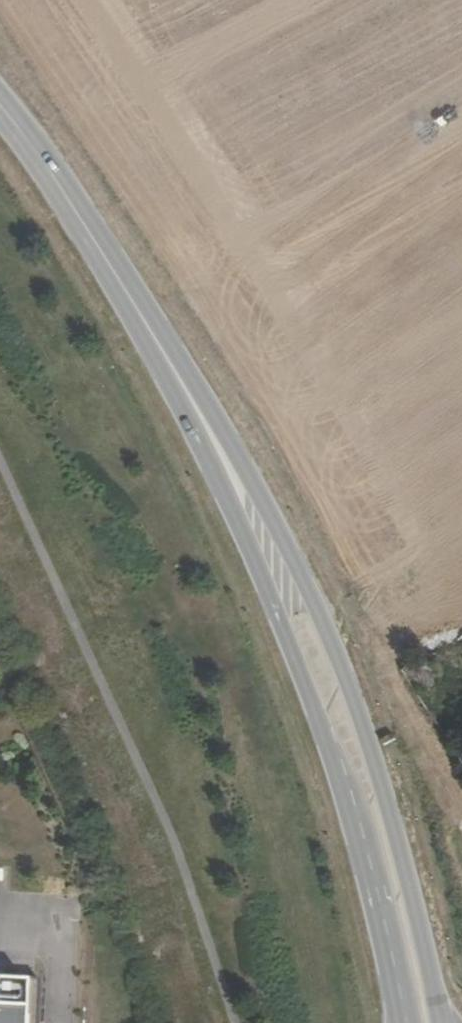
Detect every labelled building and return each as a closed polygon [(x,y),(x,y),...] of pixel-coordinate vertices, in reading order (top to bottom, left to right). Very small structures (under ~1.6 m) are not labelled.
[(27,972),(0,971),(0,1022),(25,1022),(27,972)]
